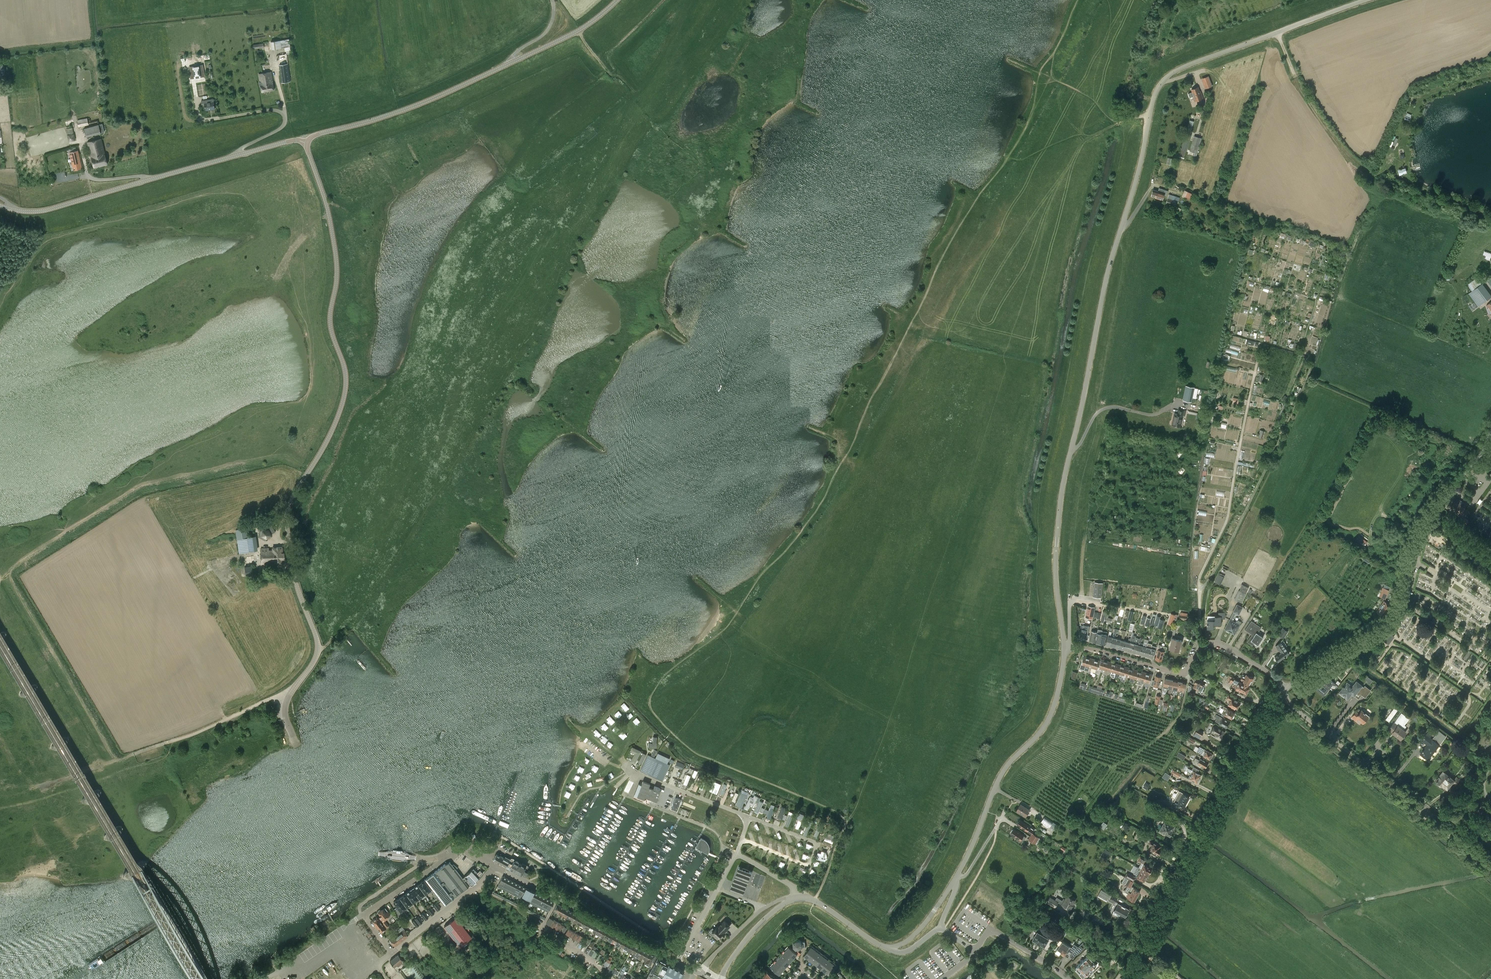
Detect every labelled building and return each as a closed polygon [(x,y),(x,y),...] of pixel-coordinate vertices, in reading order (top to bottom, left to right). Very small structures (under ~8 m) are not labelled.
[(289,39),(270,41),(271,49),(286,47),(290,46),(289,39)] [(290,81),(288,63),(279,64),(282,82),(290,81)] [(200,76),(198,66),(189,68),(191,78),(200,76)] [(262,92),(274,90),(271,71),(259,73),(260,81),(259,82),(260,86),(261,86),(262,92)] [(1205,88),(1213,86),(1209,75),(1202,78),(1205,88)] [(191,79),(192,84),(196,84),(196,82),(206,81),(205,76),(195,77),(195,79),(191,79)] [(1193,92),(1189,93),(1190,97),(1193,96),(1195,101),(1203,98),(1200,91),(1199,91),(1198,87),(1191,89),(1193,92)] [(213,99),(201,101),(202,106),(204,105),(205,111),(215,110),(213,99)] [(79,126),(89,124),(87,118),(78,120),(79,126)] [(1186,132),(1189,133),(1190,134),(1191,130),(1194,121),(1190,120),(1186,132)] [(101,133),(99,125),(84,128),(86,137),(101,133)] [(68,141),(75,140),(74,127),(67,128),(68,141)] [(1194,136),(1189,151),(1192,151),(1191,154),(1196,155),(1196,156),(1197,156),(1198,153),(1197,153),(1202,138),(1194,136)] [(94,167),(107,163),(101,138),(88,142),(94,167)] [(78,150),(76,151),(70,152),(74,170),(82,168),(78,150)] [(1406,166),(1398,168),(1399,174),(1407,172),(1406,166)] [(1153,190),(1151,196),(1162,199),(1164,193),(1165,190),(1159,188),(1158,191),(1153,190)] [(1184,190),(1181,196),(1190,200),(1193,194),(1184,190)] [(1169,194),(1166,203),(1176,206),(1177,201),(1176,200),(1178,197),(1169,194)] [(1468,284),(1472,291),(1469,294),(1478,306),(1490,297),(1490,295),(1483,283),(1482,284),(1477,277),(1468,284)] [(1473,310),(1477,307),(1474,302),(1469,305),(1473,310)] [(1186,386),(1183,399),(1192,401),(1194,388),(1186,386)] [(1175,413),(1172,425),(1180,426),(1183,415),(1184,415),(1185,411),(1184,410),(1179,409),(1178,414),(1175,413)] [(1244,498),(1241,505),(1245,507),(1250,497),(1246,495),(1244,499),(1244,498)] [(1455,502),(1454,502),(1451,507),(1461,514),(1465,508),(1455,502)] [(260,527),(260,528),(257,527),(255,535),(259,536),(258,537),(265,541),(267,538),(271,534),(275,532),(271,525),(260,527)] [(256,535),(248,536),(247,528),(236,530),(237,540),(239,553),(258,551),(256,535)] [(1360,536),(1357,541),(1365,545),(1367,541),(1360,536)] [(275,564),(283,563),(282,547),(273,547),(273,550),(269,550),(269,548),(261,549),(262,564),(270,563),(270,561),(273,561),(273,562),(275,562),(275,564)] [(252,566),(245,567),(246,575),(253,574),(252,566)] [(1219,573),(1214,582),(1220,585),(1225,575),(1219,573)] [(1094,582),(1093,597),(1101,598),(1103,583),(1094,582)] [(1239,590),(1234,599),(1242,603),(1246,594),(1246,593),(1249,587),(1242,584),(1239,590)] [(1384,601),(1377,612),(1384,617),(1391,606),(1384,601)] [(1266,603),(1260,613),(1263,615),(1269,605),(1266,603)] [(1088,605),(1085,617),(1092,619),(1095,607),(1088,605)] [(1230,620),(1226,628),(1226,630),(1234,634),(1239,625),(1241,622),(1238,620),(1236,621),(1235,623),(1232,621),(1236,613),(1239,615),(1242,608),(1237,605),(1233,612),(1234,612),(1230,620)] [(1207,615),(1207,628),(1213,628),(1214,624),(1221,625),(1221,618),(1225,618),(1225,612),(1218,612),(1218,616),(1215,616),(1207,615)] [(1251,621),(1245,630),(1252,634),(1247,642),(1252,645),(1255,642),(1258,645),(1263,637),(1257,633),(1261,627),(1251,621)] [(1081,629),(1079,639),(1085,640),(1088,640),(1089,635),(1088,635),(1090,626),(1083,625),(1082,629),(1081,629)] [(1282,627),(1278,634),(1284,638),(1288,631),(1282,627)] [(1124,631),(1123,631),(1123,630),(1119,629),(1117,638),(1114,647),(1119,648),(1124,631)] [(1132,632),(1132,634),(1131,638),(1127,650),(1132,652),(1136,637),(1136,636),(1134,635),(1134,633),(1134,632),(1133,632),(1132,632)] [(1150,634),(1144,655),(1149,656),(1152,645),(1151,647),(1149,647),(1150,644),(1152,636),(1153,633),(1151,632),(1150,634)] [(1389,632),(1383,639),(1389,643),(1394,636),(1389,632)] [(1143,642),(1140,654),(1144,655),(1150,634),(1148,633),(1148,635),(1148,637),(1149,638),(1147,643),(1143,642)] [(1182,640),(1173,638),(1174,635),(1170,633),(1168,640),(1171,641),(1169,648),(1179,651),(1182,640)] [(1136,637),(1132,652),(1136,653),(1140,637),(1140,638),(1136,637)] [(1158,649),(1156,658),(1161,660),(1164,651),(1166,652),(1166,648),(1161,647),(1162,642),(1159,641),(1158,646),(1159,647),(1158,649)] [(1280,653),(1275,657),(1278,661),(1289,653),(1281,641),(1275,646),(1280,653)] [(1085,666),(1088,657),(1083,656),(1081,664),(1080,668),(1084,670),(1085,666)] [(1096,660),(1092,658),(1088,671),(1088,673),(1090,673),(1090,671),(1095,672),(1096,669),(1094,668),(1096,660)] [(1097,673),(1097,674),(1099,674),(1100,671),(1102,672),(1106,660),(1101,659),(1101,661),(1098,668),(1099,668),(1097,673)] [(1120,674),(1119,674),(1118,678),(1121,678),(1120,680),(1122,680),(1127,667),(1122,665),(1120,674)] [(1127,667),(1122,680),(1122,682),(1124,682),(1126,676),(1128,677),(1131,668),(1127,667)] [(1148,673),(1143,672),(1139,685),(1142,686),(1143,683),(1142,683),(1143,681),(1145,682),(1148,673)] [(1322,673),(1313,685),(1324,695),(1333,684),(1334,685),(1333,685),(1336,688),(1338,686),(1322,673)] [(1239,681),(1249,686),(1253,678),(1247,674),(1246,676),(1243,674),(1241,679),(1244,681),(1242,682),(1239,681)] [(1152,679),(1151,685),(1153,685),(1158,687),(1161,676),(1155,675),(1154,680),(1152,679)] [(1195,683),(1193,687),(1202,691),(1205,685),(1202,684),(1204,681),(1197,677),(1194,683),(1195,683)] [(1174,679),(1172,688),(1173,689),(1172,693),(1174,694),(1175,689),(1178,690),(1180,681),(1174,679)] [(1249,686),(1239,681),(1237,683),(1235,687),(1236,688),(1235,690),(1240,692),(1239,692),(1243,694),(1245,692),(1246,692),(1249,686)] [(1347,683),(1339,692),(1347,699),(1351,693),(1358,699),(1362,695),(1365,698),(1371,690),(1365,685),(1363,687),(1356,682),(1352,687),(1347,683)] [(22,695),(23,695),(33,689),(34,688),(35,687),(35,686),(36,686),(36,685),(35,684),(34,684),(33,684),(32,684),(31,684),(20,690),(20,691),(19,692),(18,693),(18,694),(18,695),(19,695),(20,695),(21,695),(22,695)] [(1159,704),(1160,699),(1161,695),(1156,695),(1155,698),(1153,698),(1152,702),(1159,704)] [(1228,695),(1226,698),(1230,700),(1228,704),(1228,705),(1231,707),(1234,709),(1235,707),(1237,708),(1240,702),(1228,695)] [(1224,709),(1222,713),(1224,714),(1231,718),(1235,712),(1227,708),(1224,706),(1223,708),(1224,709)] [(1353,715),(1352,716),(1356,719),(1357,718),(1363,723),(1369,716),(1361,709),(1360,710),(1359,708),(1358,709),(1357,709),(1353,715)] [(618,718),(622,714),(617,709),(613,713),(618,718)] [(1394,722),(1388,729),(1392,732),(1391,732),(1400,739),(1406,731),(1409,728),(1407,726),(1411,721),(1408,719),(1409,718),(1408,718),(1401,712),(1396,719),(1394,722)] [(1216,714),(1215,717),(1217,718),(1215,721),(1226,727),(1230,721),(1223,717),(1222,718),(1216,714)] [(1214,725),(1210,734),(1214,736),(1220,739),(1225,731),(1214,725)] [(1197,728),(1193,736),(1200,739),(1203,731),(1197,728)] [(1427,745),(1420,753),(1428,760),(1440,744),(1446,736),(1439,730),(1432,738),(1431,738),(1430,737),(1432,735),(1428,732),(1421,740),(1427,745)] [(600,739),(604,743),(609,737),(606,734),(600,739)] [(53,748),(54,747),(65,741),(66,740),(66,739),(67,738),(67,737),(66,737),(65,736),(64,736),(63,736),(62,737),(51,743),(50,744),(50,745),(50,746),(49,746),(49,747),(50,748),(51,748),(52,748),(53,748)] [(653,743),(649,743),(648,747),(657,747),(657,736),(653,736),(653,743)] [(647,753),(632,746),(627,757),(631,759),(630,761),(636,764),(638,761),(642,763),(647,753)] [(1210,758),(1211,759),(1213,756),(1212,755),(1213,753),(1206,749),(1204,748),(1199,746),(1196,752),(1201,754),(1203,750),(1205,751),(1203,755),(1210,759),(1210,758)] [(648,755),(640,771),(657,778),(662,781),(670,765),(648,755)] [(1195,758),(1192,763),(1200,767),(1201,765),(1205,767),(1206,766),(1207,767),(1208,764),(1207,763),(1208,762),(1200,758),(1199,760),(1195,758)] [(1187,767),(1186,770),(1191,773),(1190,774),(1191,774),(1190,776),(1189,777),(1189,778),(1189,779),(1189,780),(1190,780),(1191,781),(1192,780),(1197,782),(1198,782),(1200,779),(1199,778),(1200,778),(1202,776),(1201,775),(1201,774),(1197,772),(1199,769),(1193,766),(1192,769),(1187,767)] [(1443,771),(1435,781),(1441,786),(1442,785),(1447,788),(1452,782),(1455,785),(1460,779),(1456,776),(1454,779),(1444,771),(1443,771)] [(1165,772),(1162,777),(1168,780),(1171,776),(1165,772)] [(638,783),(634,795),(637,796),(644,799),(645,797),(649,798),(655,801),(656,801),(660,792),(659,791),(660,788),(654,786),(654,787),(653,787),(649,786),(650,784),(648,783),(643,781),(641,785),(641,784),(638,783)] [(84,802),(86,801),(96,795),(98,793),(98,792),(99,791),(99,789),(98,789),(96,788),(94,788),(93,789),(83,795),(81,796),(80,798),(80,799),(80,801),(81,801),(83,802),(84,802)] [(736,805),(743,807),(748,791),(742,788),(736,805)] [(1179,791),(1173,804),(1180,808),(1181,805),(1184,807),(1189,796),(1183,793),(1179,791)] [(745,808),(748,809),(751,804),(754,806),(756,801),(759,802),(761,797),(755,794),(754,797),(750,795),(745,808)] [(676,796),(671,808),(677,810),(681,799),(676,796)] [(1020,804),(1016,810),(1026,816),(1030,810),(1020,804)] [(764,812),(768,814),(765,820),(769,822),(773,811),(766,808),(764,812)] [(789,826),(794,812),(790,811),(785,825),(789,826)] [(797,819),(799,819),(796,827),(800,828),(805,814),(799,812),(797,819)] [(1044,817),(1041,822),(1052,830),(1057,824),(1053,821),(1052,823),(1044,817)] [(1020,819),(1017,824),(1026,830),(1031,834),(1034,829),(1030,826),(1020,819)] [(1104,819),(1100,826),(1104,828),(1109,822),(1104,819)] [(1165,819),(1159,829),(1170,834),(1170,833),(1172,834),(1173,831),(1172,830),(1173,829),(1172,829),(1174,825),(1165,819)] [(808,822),(803,834),(807,836),(812,823),(808,822)] [(106,838),(108,837),(118,831),(120,830),(120,829),(121,827),(121,826),(119,825),(118,825),(116,825),(115,826),(104,832),(103,833),(102,834),(102,836),(102,837),(103,838),(105,838),(106,838)] [(1071,826),(1068,830),(1074,834),(1076,835),(1078,832),(1077,830),(1071,826)] [(1014,829),(1011,833),(1020,840),(1021,839),(1022,840),(1023,840),(1025,838),(1025,837),(1023,836),(1023,835),(1014,829)] [(1140,831),(1138,836),(1141,838),(1140,839),(1148,843),(1152,845),(1149,850),(1152,851),(1151,853),(1156,856),(1157,853),(1159,854),(1162,849),(1159,848),(1160,846),(1151,841),(1151,839),(1149,838),(1150,837),(1144,834),(1144,833),(1140,831)] [(826,833),(825,840),(834,842),(835,835),(826,833)] [(1032,833),(1028,839),(1035,843),(1039,837),(1032,833)] [(703,839),(700,839),(694,849),(701,853),(702,851),(708,854),(708,852),(709,850),(709,848),(709,846),(708,844),(707,843),(706,841),(703,839)] [(1104,851),(1101,856),(1107,859),(1110,854),(1104,851)] [(499,863),(502,857),(497,854),(493,860),(499,863)] [(1139,867),(1149,873),(1152,868),(1144,864),(1147,859),(1140,855),(1137,861),(1141,863),(1139,867)] [(502,857),(499,863),(506,866),(509,861),(510,859),(505,856),(504,858),(502,857)] [(512,863),(509,861),(506,866),(509,868),(508,869),(514,871),(519,862),(514,859),(512,863)] [(137,862),(126,869),(124,869),(123,870),(122,872),(122,873),(121,874),(121,875),(121,876),(122,877),(123,877),(125,878),(126,877),(127,877),(128,877),(129,876),(141,869),(143,868),(144,867),(144,866),(145,865),(145,864),(146,863),(146,862),(145,861),(143,861),(142,861),(141,861),(139,861),(138,861),(137,861),(137,862)] [(435,871),(455,897),(469,886),(462,878),(456,869),(458,868),(454,864),(453,865),(450,862),(444,864),(435,871)] [(519,862),(514,871),(521,875),(523,872),(524,873),(524,871),(523,871),(524,870),(526,866),(519,862)] [(1136,866),(1133,873),(1136,874),(1135,875),(1137,876),(1144,880),(1146,875),(1148,876),(1149,873),(1139,867),(1136,866)] [(736,874),(730,889),(743,894),(749,879),(752,872),(738,867),(736,874)] [(473,868),(462,878),(469,886),(471,885),(472,886),(477,881),(476,880),(483,873),(480,870),(477,872),(473,868)] [(424,879),(424,880),(431,889),(444,905),(455,897),(435,871),(424,879)] [(1126,873),(1124,876),(1134,881),(1136,878),(1126,873)] [(499,883),(497,886),(501,888),(506,878),(502,876),(498,883),(499,883)] [(1124,876),(1121,882),(1128,886),(1126,890),(1125,889),(1124,890),(1123,891),(1123,892),(1123,893),(1126,895),(1126,896),(1134,901),(1140,891),(1134,887),(1132,886),(1134,881),(1124,876)] [(506,878),(501,888),(505,890),(510,880),(506,878)] [(424,880),(418,884),(425,894),(431,890),(424,880)] [(510,880),(505,890),(509,892),(514,882),(510,880)] [(514,882),(509,892),(512,894),(517,883),(514,882)] [(517,883),(512,894),(513,894),(516,896),(521,885),(518,884),(517,883)] [(425,894),(418,884),(412,888),(419,898),(425,894)] [(521,885),(516,896),(517,896),(520,898),(522,894),(525,887),(522,886),(521,885)] [(525,887),(522,894),(522,895),(526,898),(530,900),(531,899),(535,892),(534,892),(530,890),(526,888),(525,887)] [(412,888),(406,893),(413,903),(419,898),(412,888)] [(1115,903),(1115,901),(1118,897),(1114,894),(1113,894),(1112,895),(1106,892),(1107,891),(1103,889),(1102,889),(1101,889),(1097,896),(1107,901),(1108,899),(1109,900),(1114,903),(1114,904),(1115,903)] [(531,899),(529,903),(532,904),(533,904),(538,894),(535,892),(531,899)] [(406,893),(400,897),(407,907),(413,903),(406,893)] [(538,894),(533,904),(536,906),(537,906),(542,896),(538,894)] [(1050,896),(1046,902),(1055,907),(1058,902),(1061,904),(1070,910),(1074,904),(1076,900),(1067,894),(1065,899),(1063,898),(1062,900),(1057,897),(1055,900),(1050,896)] [(542,896),(537,906),(540,908),(541,908),(546,898),(542,896)] [(407,907),(400,897),(393,902),(400,912),(407,907)] [(546,898),(541,908),(544,910),(550,900),(546,898)] [(550,900),(544,910),(548,912),(550,909),(554,902),(550,900)] [(1118,917),(1120,913),(1125,916),(1129,909),(1118,903),(1115,901),(1115,903),(1117,905),(1114,910),(1113,913),(1118,917)] [(436,902),(432,905),(437,911),(440,908),(436,902)] [(558,911),(561,906),(557,903),(554,909),(553,911),(554,912),(555,910),(558,911)] [(376,918),(373,920),(381,932),(386,929),(386,928),(389,926),(385,920),(387,918),(389,916),(389,915),(390,914),(385,907),(379,912),(380,914),(380,915),(381,916),(377,919),(376,918)] [(430,907),(426,909),(431,915),(434,913),(430,907)] [(1035,908),(1026,915),(1029,918),(1037,912),(1035,908)] [(424,911),(421,914),(425,920),(429,917),(424,911)] [(418,916),(412,921),(416,927),(423,922),(418,916)] [(456,917),(444,926),(459,946),(471,937),(456,917)] [(730,926),(724,920),(719,925),(717,925),(716,927),(716,928),(715,929),(713,930),(712,931),(712,932),(718,938),(721,935),(722,936),(725,933),(724,932),(730,926)] [(1034,936),(1032,938),(1033,938),(1033,939),(1037,942),(1040,944),(1044,946),(1048,939),(1047,938),(1049,936),(1050,936),(1049,936),(1053,929),(1049,926),(1045,933),(1044,933),(1045,933),(1043,936),(1037,932),(1035,936),(1034,936)] [(404,929),(390,939),(396,946),(408,936),(404,929)] [(604,936),(603,936),(602,938),(604,939),(605,937),(607,938),(611,932),(607,930),(604,936)] [(611,940),(610,942),(611,943),(612,941),(615,942),(614,945),(619,936),(614,934),(611,940)] [(623,939),(619,936),(614,945),(615,945),(616,943),(619,944),(618,946),(619,947),(623,939)] [(627,941),(623,939),(619,947),(621,947),(620,950),(622,951),(627,941)] [(796,940),(793,943),(793,946),(796,948),(799,948),(802,946),(802,945),(805,947),(806,947),(805,947),(805,942),(801,942),(799,940),(796,940)] [(627,941),(622,951),(625,952),(626,951),(627,949),(631,943),(627,941)] [(1071,947),(1069,946),(1062,941),(1056,950),(1061,954),(1061,953),(1064,955),(1066,952),(1068,953),(1069,952),(1069,951),(1072,953),(1070,957),(1073,959),(1076,954),(1077,954),(1079,953),(1088,945),(1083,942),(1081,944),(1080,943),(1077,946),(1074,944),(1072,948),(1071,947)] [(627,949),(626,951),(627,952),(628,950),(631,951),(634,944),(631,943),(627,949)] [(1090,945),(1086,949),(1090,954),(1094,950),(1090,945)] [(638,946),(634,953),(635,953),(633,957),(636,959),(642,948),(638,946)] [(808,959),(815,950),(811,946),(804,955),(808,959)] [(785,951),(794,958),(797,954),(789,947),(785,951)] [(645,950),(642,948),(636,959),(640,961),(642,957),(645,950)] [(815,950),(808,959),(813,962),(820,953),(815,950)] [(785,951),(782,955),(790,962),(794,958),(785,951)] [(646,959),(644,962),(649,965),(652,960),(655,955),(649,952),(646,959)] [(824,956),(820,953),(813,962),(817,965),(824,956)] [(398,954),(390,961),(395,966),(397,965),(398,966),(402,963),(404,965),(406,963),(403,960),(398,954)] [(1079,964),(1076,967),(1077,968),(1076,969),(1079,972),(1083,976),(1085,974),(1085,975),(1089,971),(1090,971),(1092,971),(1093,970),(1093,968),(1093,967),(1096,964),(1098,962),(1090,954),(1079,964),(1079,963),(1078,964),(1079,964)] [(790,962),(782,955),(778,959),(787,966),(790,962)] [(608,956),(604,964),(608,966),(612,958),(609,956),(609,957),(608,956)] [(828,960),(824,956),(817,965),(821,969),(828,960)] [(684,971),(668,962),(668,963),(657,957),(655,961),(645,978),(680,978),(684,971)] [(778,959),(774,963),(783,970),(787,966),(778,959)] [(401,968),(410,978),(427,978),(412,960),(401,968)] [(828,960),(821,969),(826,972),(832,963),(828,960)] [(783,970),(774,963),(771,967),(779,975),(783,970)] [(832,963),(826,972),(830,975),(837,966),(832,963)]
